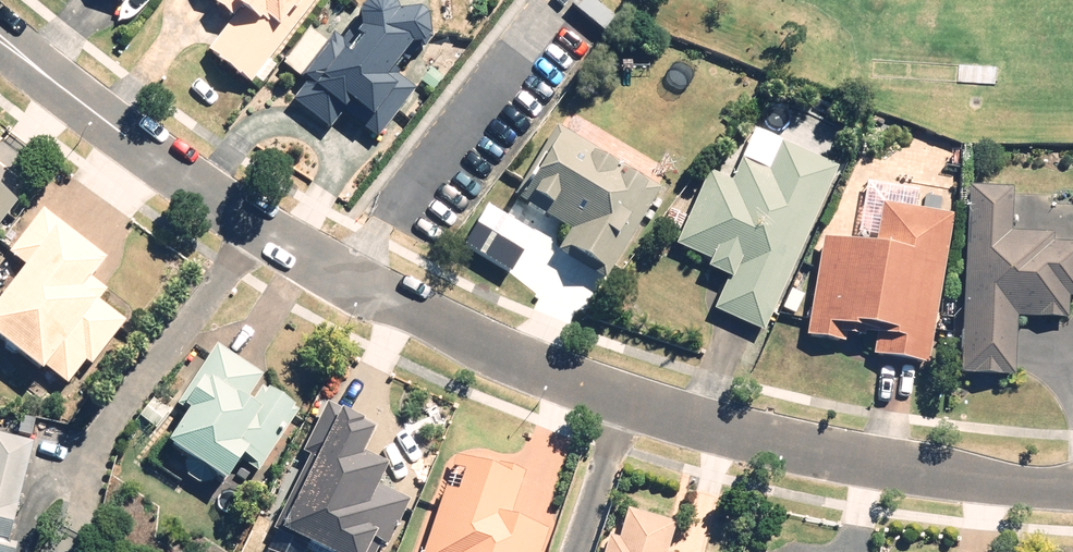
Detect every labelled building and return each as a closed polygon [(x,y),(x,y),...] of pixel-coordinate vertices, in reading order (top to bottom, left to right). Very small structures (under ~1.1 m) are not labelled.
[(119,12),(128,0),(103,0),(119,12)] [(246,90),(252,81),(259,87),(274,67),(267,62),(315,0),(191,0),(223,25),(200,54),(246,90)] [(304,90),(292,105),(327,134),(339,119),(371,145),(411,94),(388,75),(403,57),(424,54),(421,20),(388,22),(387,8),(350,12),(351,18),(326,49),(306,33),(278,69),(304,90)] [(658,195),(553,131),(509,202),(566,237),(558,250),(607,280),(658,195)] [(757,337),(832,170),(751,134),(728,186),(708,177),(676,248),(709,263),(703,275),(724,285),(710,315),(757,337)] [(966,188),(959,379),(1016,381),(1018,321),(1064,322),(1065,304),(1072,304),(1072,246),(1051,245),(1052,238),(1007,236),(1009,189),(966,188)] [(14,204),(0,193),(0,222),(14,204)] [(927,371),(945,220),(875,212),(871,248),(818,242),(806,343),(845,348),(846,335),(875,339),(872,365),(927,371)] [(0,301),(0,360),(30,384),(40,371),(63,388),(76,371),(85,377),(123,329),(98,309),(105,299),(86,285),(104,262),(40,213),(4,260),(21,273),(0,301)] [(181,419),(159,454),(217,491),(239,457),(259,470),(293,416),(254,392),(260,382),(211,351),(172,413),(181,419)] [(152,399),(137,419),(154,431),(169,411),(152,399)] [(264,534),(272,539),(265,551),(293,551),(294,551),(295,551),(381,551),(407,507),(374,489),(382,477),(355,461),(371,432),(325,405),(295,458),(305,463),(264,534)] [(12,551),(4,549),(30,444),(0,437),(0,551),(12,551)] [(445,467),(428,517),(433,518),(420,551),(538,551),(544,534),(505,525),(522,477),(445,467)] [(669,526),(611,510),(599,551),(661,551),(669,526)]
